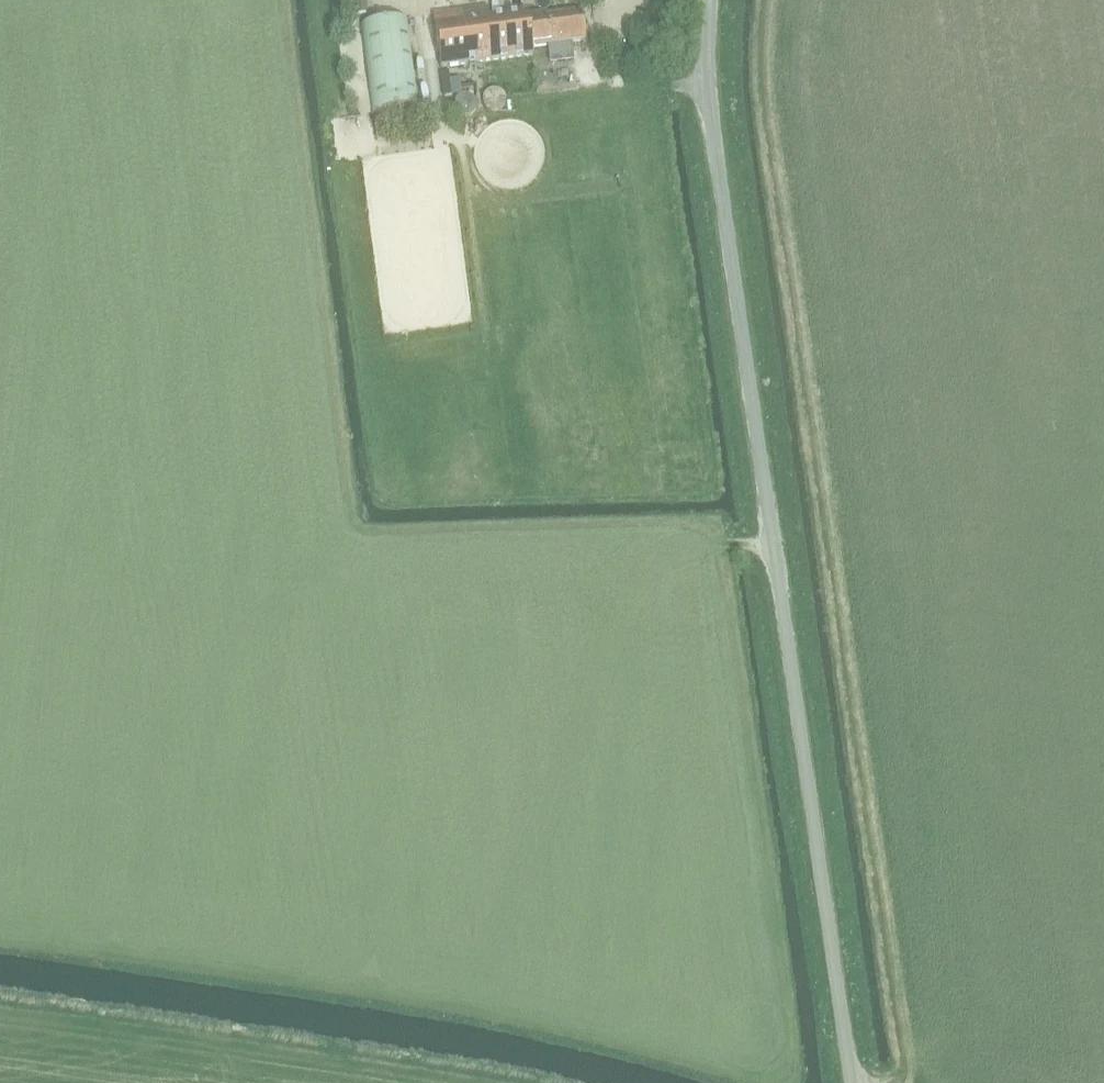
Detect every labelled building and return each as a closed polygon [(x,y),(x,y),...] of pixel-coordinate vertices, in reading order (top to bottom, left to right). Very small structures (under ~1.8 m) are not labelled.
[(434,16),(441,68),(534,56),(532,48),(585,41),(582,13),(547,18),(547,13),(528,16),(528,13),(463,22),(462,12),(434,16)] [(395,110),(421,106),(409,19),(360,25),(372,113),(395,110)]
